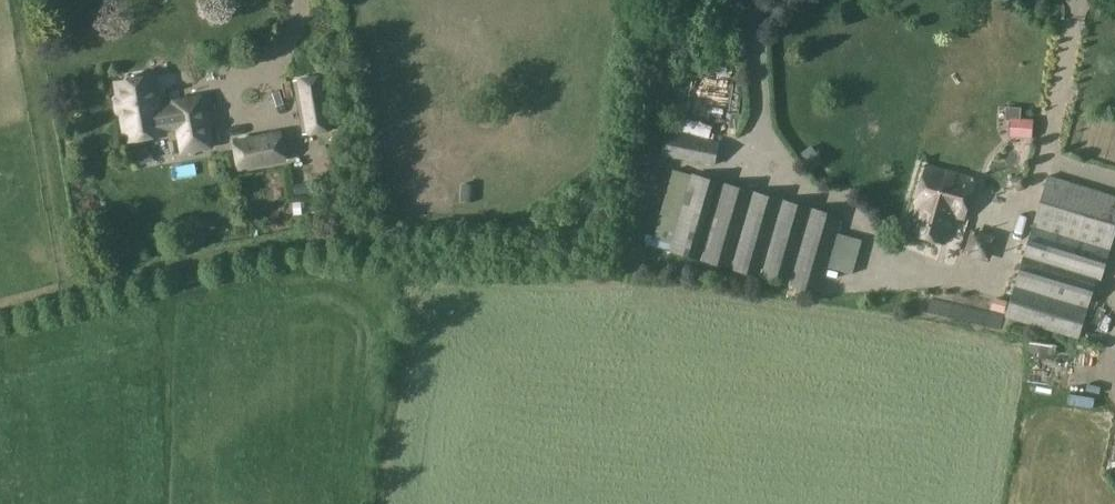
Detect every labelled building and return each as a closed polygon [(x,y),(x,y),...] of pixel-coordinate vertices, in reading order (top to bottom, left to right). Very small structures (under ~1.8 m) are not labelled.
[(210,146),(201,98),(175,102),(176,109),(161,112),(154,77),(144,78),(144,74),(126,77),(127,82),(117,83),(120,96),(115,97),(119,115),(123,114),(128,140),(164,133),(164,130),(179,127),(184,150),(210,146)] [(295,81),(304,133),(334,128),(325,76),(295,81)] [(1025,112),(1003,121),(1011,140),(1033,130),(1025,112)] [(665,131),(664,136),(659,155),(715,167),(720,143),(665,131)] [(236,141),(241,167),(284,160),(280,133),(236,141)] [(1066,160),(1061,171),(1095,185),(1100,175),(1066,160)] [(974,180),(927,166),(916,205),(917,206),(910,231),(945,241),(952,216),(963,219),(974,180)] [(818,295),(841,215),(692,172),(669,251),(818,295)] [(1047,175),(1005,317),(1078,339),(1096,281),(1101,282),(1114,236),(1114,196),(1047,175)] [(309,182),(293,185),(295,196),(311,193),(309,182)] [(291,207),(298,221),(312,214),(306,200),(291,207)] [(972,228),(963,255),(989,263),(998,237),(972,228)] [(1004,313),(1007,301),(993,297),(990,309),(1004,313)]
